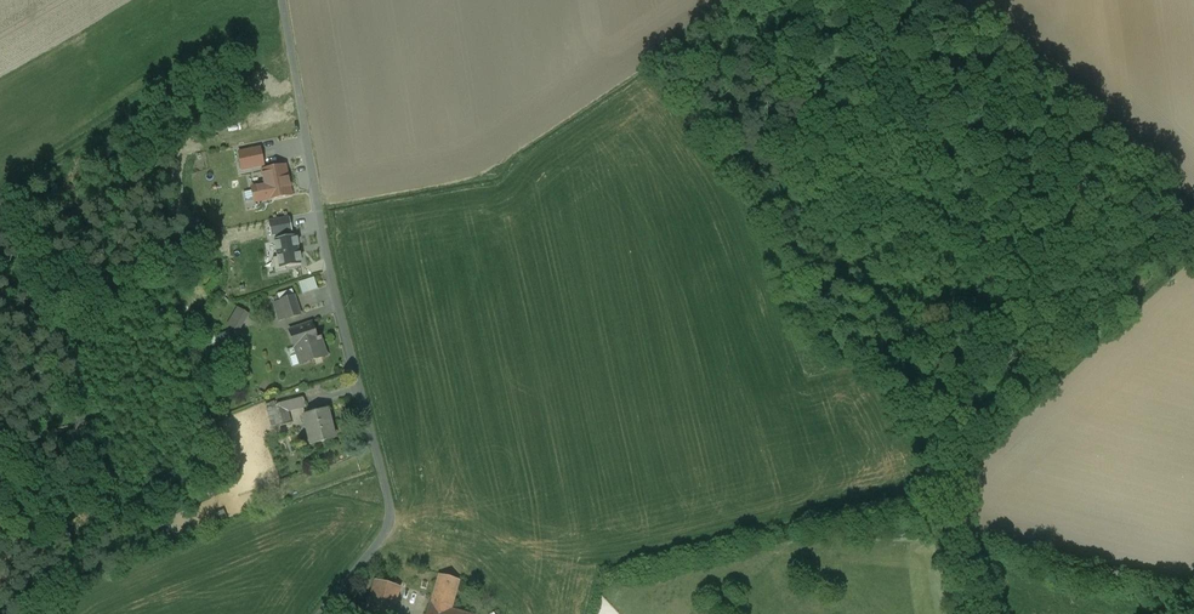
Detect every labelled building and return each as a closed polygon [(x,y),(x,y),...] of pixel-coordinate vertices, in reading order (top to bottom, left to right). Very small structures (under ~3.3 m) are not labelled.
[(260,148),(238,153),(242,171),(264,166),(260,148)] [(284,167),(263,171),(266,186),(258,188),(258,187),(254,188),(254,189),(252,189),(255,201),(269,198),(269,199),(290,195),(284,167)] [(274,236),(291,233),(292,232),(290,218),(268,222),(271,236),(274,236)] [(291,233),(274,236),(275,240),(278,258),(273,259),(275,272),(286,270),(286,268),(301,265),(300,262),(301,262),(300,255),(299,255),(297,246),(298,246),(297,239),(296,240),(296,236),(291,237),(291,233)] [(317,289),(314,278),(298,283),(302,294),(317,289)] [(294,296),(280,300),(286,319),(300,315),(294,296)] [(286,319),(280,300),(273,303),(279,321),(286,319)] [(248,314),(237,308),(227,325),(238,331),(248,314)] [(311,323),(289,330),(295,348),(296,347),(301,364),(326,356),(320,340),(322,340),(321,338),(317,339),(311,323)] [(304,399),(275,406),(280,426),(291,423),(288,412),(306,408),(304,399)] [(327,410),(303,416),(311,445),(334,439),(327,410)] [(459,580),(439,575),(431,603),(451,609),(459,580)] [(375,580),(366,613),(392,613),(400,587),(375,580)] [(430,603),(427,613),(469,613),(451,609),(431,603),(430,603)]
